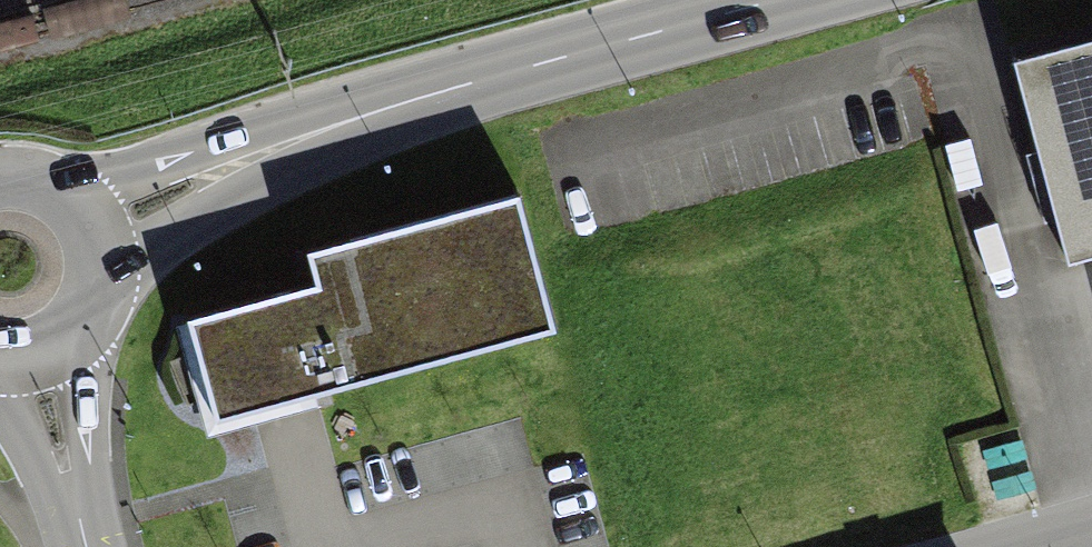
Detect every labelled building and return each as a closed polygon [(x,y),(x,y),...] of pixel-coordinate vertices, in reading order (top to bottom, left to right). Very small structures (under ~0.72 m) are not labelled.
[(962,60),(1021,290),(1033,287),(1088,273),(1091,290),(1091,27),(962,60)] [(214,425),(547,330),(509,198),(305,257),(314,288),(185,325),(214,425)]
